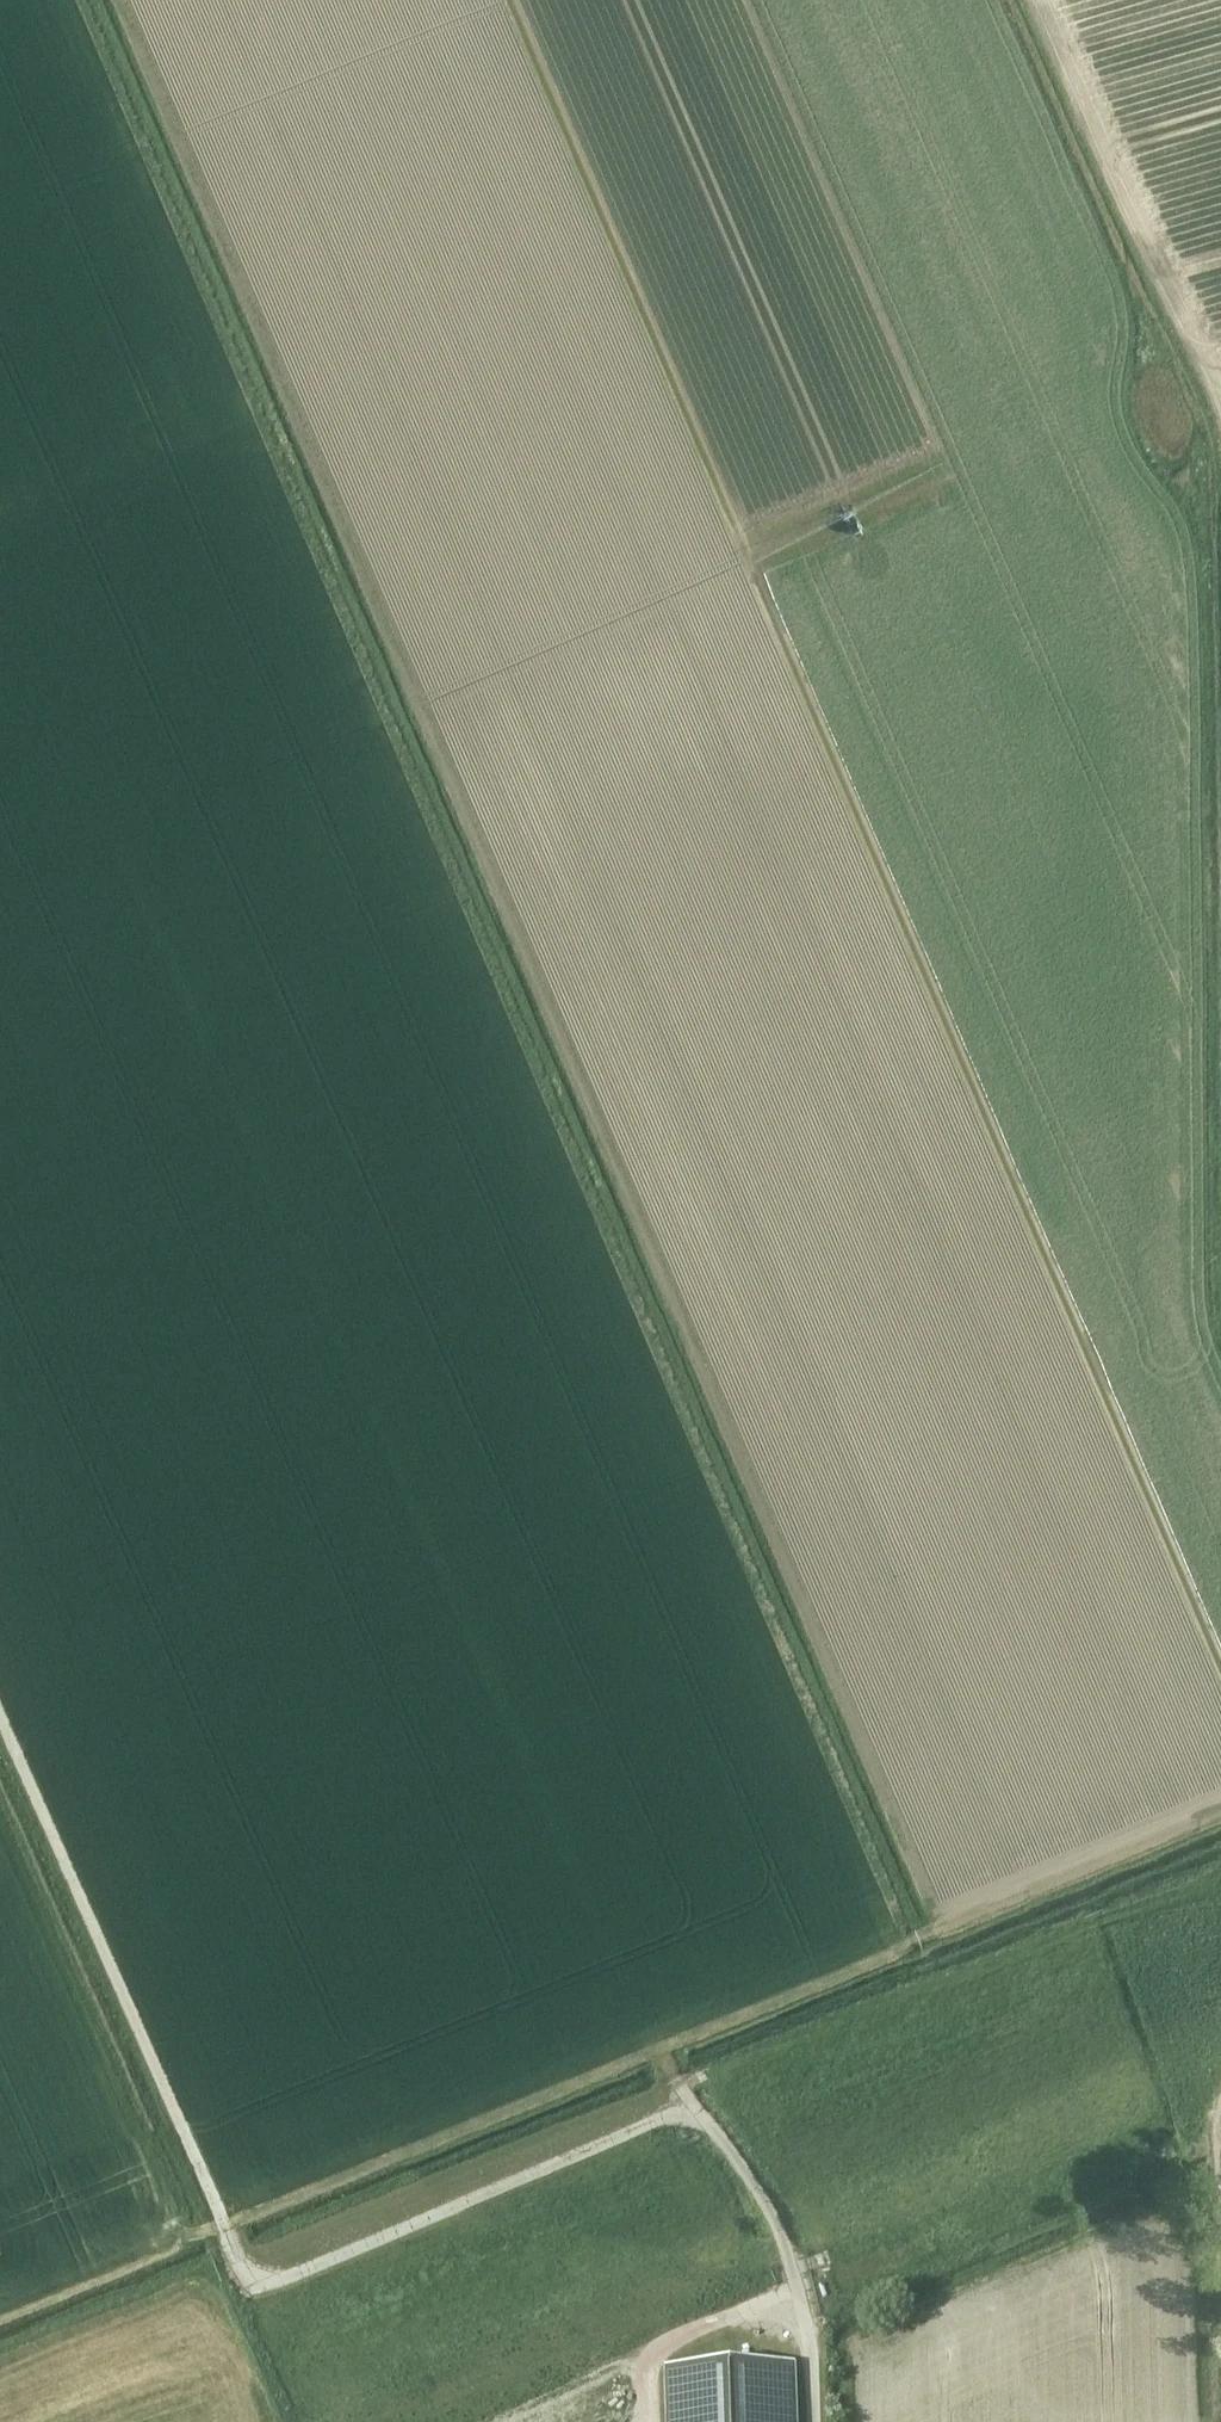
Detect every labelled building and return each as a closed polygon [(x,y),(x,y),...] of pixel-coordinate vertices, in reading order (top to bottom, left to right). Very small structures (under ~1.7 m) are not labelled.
[(791,2372),(669,2376),(671,2421),(792,2421),(791,2372)]
